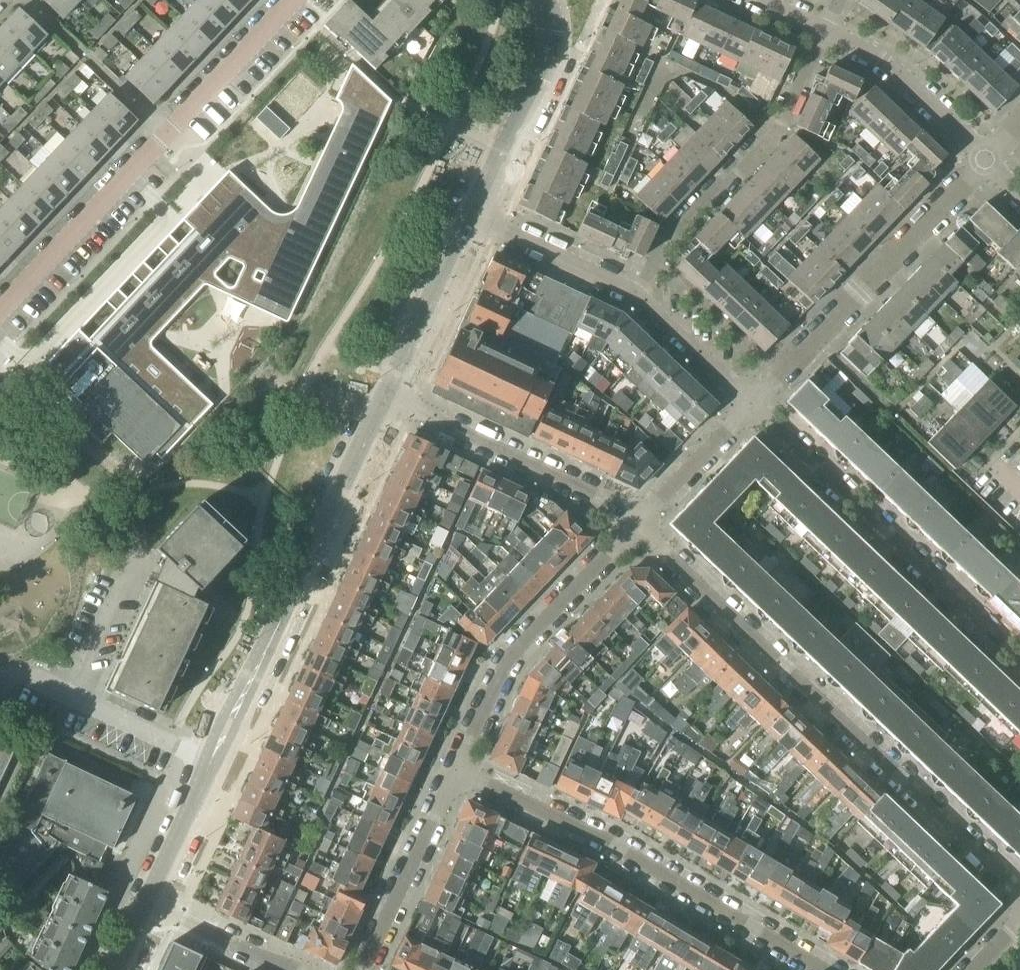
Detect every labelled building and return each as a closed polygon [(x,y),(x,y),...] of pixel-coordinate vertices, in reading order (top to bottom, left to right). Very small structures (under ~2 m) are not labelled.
[(72,0),(42,0),(62,19),(76,4),(72,0)] [(133,0),(120,0),(117,3),(125,10),(134,1),(133,0)] [(195,3),(223,29),(238,14),(223,0),(198,0),(195,3)] [(238,14),(251,0),(223,0),(238,14)] [(336,39),(338,36),(374,70),(386,58),(383,54),(403,33),(406,36),(429,12),(426,9),(434,0),(384,0),(388,4),(374,18),(376,20),(373,24),(372,24),(372,25),(369,29),(363,23),(366,19),(366,20),(367,19),(348,0),(323,26),(336,39)] [(616,10),(637,20),(644,5),(672,18),(666,29),(699,44),(714,13),(687,0),(621,0),(616,10)] [(903,0),(861,0),(859,4),(886,23),(903,0)] [(905,36),(925,8),(915,0),(903,0),(886,23),(905,36)] [(988,13),(1000,0),(971,0),(988,13)] [(1018,12),(1019,13),(1019,0),(1010,0),(1008,2),(1018,12)] [(195,3),(181,18),(209,44),(223,29),(195,3)] [(601,29),(592,48),(626,63),(634,45),(640,47),(650,27),(637,20),(616,10),(615,12),(607,8),(604,14),(606,15),(600,28),(601,29)] [(929,53),(953,27),(925,8),(905,36),(929,53)] [(18,10),(3,25),(31,51),(46,36),(18,10)] [(133,11),(124,20),(132,27),(141,18),(133,11)] [(1019,44),(1019,13),(1018,12),(1012,18),(1015,22),(1007,31),(1015,39),(1019,44)] [(734,22),(714,13),(699,44),(719,54),(734,22)] [(107,14),(98,24),(106,31),(115,21),(107,14)] [(181,18),(167,33),(195,59),(209,44),(181,18)] [(982,29),(983,29),(973,19),(959,33),(969,43),(982,29)] [(132,27),(124,20),(115,29),(123,36),(132,27)] [(753,31),(734,22),(719,54),(739,63),(753,31)] [(982,29),(992,38),(998,32),(989,23),(983,29),(982,29)] [(106,31),(98,24),(89,33),(97,40),(106,31)] [(0,28),(0,50),(17,66),(31,51),(3,25),(0,28)] [(929,53),(945,68),(969,43),(959,33),(953,27),(929,53)] [(773,40),(753,31),(739,63),(758,72),(773,40)] [(167,33),(153,48),(181,74),(195,59),(167,33)] [(110,35),(101,44),(109,51),(118,42),(110,35)] [(793,50),(773,40),(758,72),(778,82),(793,50)] [(945,68),(961,83),(985,58),(969,43),(945,68)] [(1004,50),(1014,59),(1019,52),(1011,44),(1004,50)] [(153,48),(139,63),(167,89),(181,74),(153,48)] [(579,73),(572,87),(613,105),(622,86),(617,83),(626,63),(592,48),(583,67),(582,66),(579,73)] [(3,81),(17,66),(0,50),(0,78),(3,81)] [(676,65),(688,70),(691,62),(680,57),(676,65)] [(961,83),(976,98),(1001,73),(985,58),(961,83)] [(645,59),(640,70),(647,74),(653,63),(645,59)] [(976,98),(992,113),(1017,88),(1008,80),(1019,68),(1019,65),(1014,59),(1001,73),(976,98)] [(691,62),(688,70),(699,75),(703,67),(691,62)] [(52,72),(60,79),(69,70),(61,63),(52,72)] [(167,89),(139,63),(124,77),(153,104),(167,89)] [(82,65),(78,70),(88,80),(93,74),(83,64),(82,65)] [(857,91),(865,95),(872,87),(829,67),(821,85),(818,84),(815,85),(810,95),(795,127),(827,142),(833,127),(822,122),(835,95),(851,103),(857,91)] [(647,74),(640,70),(634,81),(642,85),(647,74)] [(73,74),(64,84),(72,91),(81,81),(73,74)] [(716,83),(727,89),(731,81),(720,75),(716,83)] [(47,78),(38,87),(46,94),(55,85),(47,78)] [(72,91),(64,84),(55,93),(63,100),(72,91)] [(736,93),(745,101),(751,95),(742,86),(736,93)] [(46,94),(38,87),(29,96),(37,104),(46,94)] [(563,108),(555,127),(589,142),(598,124),(603,126),(613,105),(572,87),(562,107),(563,108)] [(848,113),(864,128),(888,103),(872,87),(865,95),(848,113)] [(700,91),(691,100),(698,106),(706,97),(700,91)] [(108,95),(94,110),(122,136),(136,122),(108,95)] [(751,95),(745,101),(754,110),(760,103),(751,95)] [(698,106),(691,100),(683,109),(689,115),(698,106)] [(726,102),(710,118),(736,142),(751,126),(726,102)] [(864,128),(880,143),(904,118),(888,103),(864,128)] [(45,104),(36,113),(44,120),(53,111),(45,104)] [(79,352),(78,351),(77,352),(79,353),(73,359),(72,357),(71,358),(73,360),(54,379),(53,378),(52,379),(60,387),(50,397),(101,445),(112,434),(144,465),(180,427),(178,425),(218,383),(209,374),(169,416),(117,368),(227,251),(269,270),(252,306),(282,320),(288,308),(292,310),(381,120),(346,104),(334,129),(335,130),(289,227),(256,212),(260,203),(227,173),(183,220),(193,229),(178,246),(168,236),(157,247),(158,247),(142,264),(142,263),(132,274),(142,284),(126,300),(116,291),(106,301),(116,311),(96,332),(98,333),(79,352)] [(19,107),(10,117),(18,124),(27,114),(19,107)] [(94,110),(80,125),(108,151),(122,136),(94,110)] [(44,120),(36,113),(27,123),(35,130),(44,120)] [(18,124),(10,117),(1,126),(9,133),(18,124)] [(710,118),(695,134),(721,158),(736,142),(710,118)] [(896,158),(904,150),(920,133),(904,118),(880,143),(896,158)] [(669,123),(661,132),(667,138),(676,129),(669,123)] [(80,125),(66,140),(94,166),(108,151),(80,125)] [(545,145),(544,146),(585,165),(585,164),(580,162),(589,142),(555,127),(546,146),(545,145)] [(667,138),(661,132),(647,146),(650,148),(649,149),(653,153),(667,138)] [(17,133),(8,143),(16,150),(25,140),(17,133)] [(890,189),(886,193),(903,209),(926,185),(933,177),(933,174),(933,173),(931,171),(945,156),(920,133),(904,150),(917,161),(896,183),(887,175),(881,180),(881,181),(890,189)] [(695,134),(680,150),(705,174),(721,158),(695,134)] [(793,136),(778,152),(804,176),(819,160),(793,136)] [(66,140),(52,154),(80,181),(94,166),(66,140)] [(619,142),(614,154),(622,158),(627,146),(619,142)] [(850,151),(862,162),(868,155),(856,144),(850,151)] [(0,147),(0,162),(9,153),(1,146),(0,147)] [(544,146),(535,166),(576,184),(585,165),(544,146)] [(680,150),(665,166),(690,190),(705,174),(680,150)] [(602,172),(605,173),(613,177),(622,158),(614,154),(611,152),(602,172)] [(778,152),(763,167),(788,192),(804,176),(778,152)] [(52,154),(38,169),(66,196),(80,181),(52,154)] [(868,155),(862,162),(868,168),(874,162),(868,155)] [(838,166),(845,172),(854,162),(847,156),(838,166)] [(629,158),(624,169),(632,173),(637,161),(629,158)] [(881,162),(872,172),(878,178),(887,169),(881,162)] [(532,172),(526,185),(567,203),(576,184),(535,166),(532,172)] [(665,166),(650,182),(675,206),(690,190),(665,166)] [(858,166),(849,176),(855,182),(864,172),(858,166)] [(763,167),(748,183),(773,207),(788,192),(763,167)] [(38,169),(24,184),(52,211),(66,196),(38,169)] [(632,173),(624,169),(618,180),(626,184),(632,173)] [(613,177),(605,173),(599,185),(607,188),(613,177)] [(635,197),(648,210),(660,222),(675,206),(650,182),(635,197)] [(748,183),(732,199),(758,223),(773,207),(748,183)] [(24,184),(10,199),(38,225),(52,211),(24,184)] [(567,203),(526,185),(526,186),(527,186),(518,206),(551,222),(561,202),(566,205),(567,203)] [(877,185),(862,201),(888,225),(903,209),(886,193),(877,185)] [(611,196),(630,206),(635,196),(616,186),(611,196)] [(836,189),(827,198),(834,204),(843,195),(836,189)] [(810,195),(801,204),(808,210),(816,201),(810,195)] [(834,204),(827,198),(819,207),(825,213),(834,204)] [(0,209),(0,218),(24,240),(38,225),(10,199),(0,209)] [(675,268),(700,291),(722,268),(710,256),(724,241),(733,249),(739,243),(731,235),(734,231),(743,239),(758,223),(732,199),(694,239),(699,243),(675,268)] [(862,201),(847,217),(873,241),(888,225),(862,201)] [(958,229),(960,227),(974,241),(977,237),(980,241),(984,237),(998,250),(1019,228),(1004,213),(1000,217),(985,203),(970,218),(969,217),(965,215),(961,215),(957,217),(955,221),(955,226),(958,229)] [(808,210),(801,204),(793,213),(799,219),(808,210)] [(660,222),(648,210),(640,218),(635,216),(627,233),(600,220),(605,209),(597,205),(592,216),(586,213),(576,234),(608,249),(608,248),(618,253),(621,252),(622,249),(641,258),(656,226),(660,222)] [(847,217),(831,233),(857,257),(873,241),(847,217)] [(10,255),(24,240),(0,218),(0,246),(10,255)] [(787,219),(771,235),(778,241),(786,232),(793,225),(787,219)] [(805,221),(796,231),(803,237),(812,227),(805,221)] [(960,227),(958,229),(929,259),(955,283),(956,282),(948,275),(961,261),(969,268),(975,274),(976,275),(986,265),(971,251),(977,244),(974,241),(960,227)] [(1011,269),(1019,260),(1019,228),(998,250),(995,254),(1011,269)] [(803,237),(796,231),(788,240),(794,246),(803,237)] [(831,233),(816,249),(842,273),(857,257),(831,233)] [(778,241),(771,235),(760,247),(766,254),(778,241)] [(10,255),(0,246),(0,266),(10,255)] [(816,249),(801,265),(827,288),(842,273),(816,249)] [(759,261),(750,252),(744,258),(753,267),(759,261)] [(782,258),(776,252),(767,262),(773,268),(782,258)] [(494,254),(486,270),(522,289),(522,290),(534,296),(543,277),(494,254)] [(773,268),(787,280),(794,287),(803,295),(812,304),(827,288),(801,265),(794,272),(791,269),(793,268),(782,258),(773,268)] [(940,299),(955,283),(929,259),(914,275),(940,299)] [(1019,277),(1019,260),(1011,269),(1019,277)] [(700,291),(716,306),(740,281),(724,266),(722,268),(700,291)] [(759,273),(768,282),(774,276),(765,267),(759,273)] [(966,284),(969,281),(975,274),(969,268),(960,277),(966,284)] [(484,286),(481,292),(526,314),(534,296),(522,290),(522,289),(486,270),(481,281),(484,286)] [(975,274),(969,281),(980,291),(990,281),(982,273),(978,277),(976,275),(975,274)] [(925,314),(940,299),(914,275),(899,291),(925,314)] [(774,276),(768,282),(777,290),(783,284),(774,276)] [(534,296),(526,314),(572,335),(575,328),(589,298),(543,277),(534,296)] [(716,306),(732,322),(756,296),(740,281),(716,306)] [(910,330),(925,314),(899,291),(884,306),(910,330)] [(1007,305),(1001,311),(1017,326),(1019,323),(1019,317),(1016,313),(1019,310),(1019,309),(1016,305),(1019,301),(1019,291),(1007,305)] [(463,320),(474,325),(492,333),(491,336),(556,368),(572,335),(526,314),(481,292),(480,292),(473,307),(470,306),(463,320)] [(797,302),(805,309),(806,310),(812,304),(803,295),(797,302)] [(732,322),(748,337),(772,311),(756,296),(732,322)] [(992,303),(1001,311),(1007,305),(998,296),(992,303)] [(589,298),(575,328),(591,335),(605,306),(589,298)] [(985,311),(979,305),(978,304),(970,313),(976,320),(985,311)] [(605,306),(591,335),(585,347),(599,353),(624,316),(622,314),(605,306)] [(895,346),(910,330),(884,306),(870,322),(895,346)] [(772,311),(748,337),(764,352),(788,327),(772,311)] [(624,316),(599,353),(611,364),(617,355),(640,332),(624,316)] [(881,361),(895,346),(870,322),(855,337),(881,361)] [(492,333),(474,325),(469,335),(459,331),(457,335),(456,334),(435,380),(436,381),(434,385),(437,386),(434,393),(527,437),(559,369),(556,368),(491,336),(492,333)] [(957,327),(948,336),(955,343),(963,334),(957,327)] [(617,355),(611,364),(623,375),(653,344),(640,332),(617,355)] [(955,343),(948,336),(939,345),(946,352),(955,343)] [(865,378),(881,361),(855,337),(839,354),(865,378)] [(653,344),(623,375),(635,388),(665,355),(653,344)] [(565,363),(571,368),(580,359),(573,353),(565,363)] [(678,368),(665,355),(635,388),(648,400),(678,368)] [(580,359),(571,368),(577,374),(586,364),(580,359)] [(927,359),(918,368),(924,374),(933,365),(927,359)] [(828,361),(823,366),(830,373),(835,368),(828,361)] [(953,364),(946,371),(955,380),(962,372),(953,364)] [(678,368),(648,400),(661,412),(691,380),(678,368)] [(924,374),(918,368),(909,377),(916,383),(924,374)] [(955,380),(946,371),(939,379),(948,387),(955,380)] [(587,381),(594,387),(602,378),(595,372),(587,381)] [(554,390),(551,396),(559,400),(562,394),(570,377),(562,374),(554,390)] [(602,378),(594,387),(601,393),(609,384),(602,378)] [(691,380),(661,412),(662,413),(663,412),(675,422),(704,392),(691,380)] [(987,380),(972,395),(1000,422),(1015,407),(987,380)] [(1019,585),(806,381),(787,400),(785,402),(785,403),(787,406),(788,406),(999,607),(1019,627),(1019,585)] [(851,394),(859,401),(864,396),(856,389),(851,394)] [(898,389),(888,399),(887,400),(894,406),(905,395),(898,389)] [(561,450),(569,454),(573,445),(570,443),(574,435),(575,436),(594,396),(586,390),(577,409),(570,405),(550,445),(552,449),(558,451),(561,450)] [(610,401),(617,407),(625,397),(618,391),(610,401)] [(704,392),(675,422),(688,435),(717,405),(704,392)] [(923,395),(916,402),(925,411),(932,404),(923,395)] [(972,395),(957,412),(985,438),(1000,422),(972,395)] [(549,445),(550,445),(570,405),(559,400),(551,396),(532,436),(540,440),(540,443),(546,446),(549,445)] [(582,460),(595,433),(600,423),(591,419),(600,400),(594,396),(575,436),(574,435),(570,443),(573,445),(569,454),(572,455),(573,458),(579,461),(582,460)] [(864,396),(859,401),(866,408),(871,403),(864,396)] [(625,397),(617,407),(624,412),(632,403),(625,397)] [(925,411),(916,402),(909,410),(918,418),(925,411)] [(593,465),(600,468),(604,459),(601,458),(605,449),(606,450),(623,416),(616,411),(604,437),(595,433),(582,460),(583,460),(584,464),(590,466),(593,465)] [(957,412),(941,427),(969,454),(985,438),(957,412)] [(637,423),(644,429),(652,420),(645,414),(637,423)] [(605,474),(614,478),(628,446),(619,442),(629,422),(623,416),(606,450),(605,449),(601,458),(604,459),(600,468),(604,470),(605,474)] [(644,429),(657,440),(664,434),(657,428),(659,426),(652,420),(644,429)] [(969,454),(941,427),(926,443),(954,470),(969,454)] [(637,428),(628,446),(614,478),(637,489),(667,457),(647,437),(637,428)] [(667,430),(664,434),(657,440),(657,441),(670,454),(681,443),(667,430)] [(410,435),(403,450),(440,468),(439,468),(458,477),(459,478),(459,477),(461,473),(472,478),(478,467),(410,435)] [(672,521),(668,525),(672,528),(954,797),(1019,859),(1019,817),(941,742),(947,736),(877,669),(889,656),(872,639),(855,623),(836,642),(766,575),(712,523),(752,481),(772,500),(766,506),(889,622),(877,635),(894,651),(906,638),(942,672),(948,665),(1019,733),(1019,692),(756,441),(752,437),(748,441),(672,521)] [(400,461),(397,468),(435,486),(439,478),(429,474),(433,465),(439,468),(440,468),(403,450),(398,460),(400,461)] [(923,462),(930,469),(935,464),(928,457),(923,462)] [(935,464),(930,469),(938,476),(943,471),(935,464)] [(391,476),(387,483),(417,498),(422,488),(432,493),(435,487),(435,486),(397,468),(393,475),(391,476)] [(475,503),(483,508),(498,476),(491,473),(488,475),(480,471),(461,512),(454,527),(462,531),(469,516),(475,503)] [(488,541),(490,536),(505,505),(506,506),(510,499),(506,497),(512,486),(508,484),(507,480),(498,476),(483,508),(492,512),(486,524),(479,538),(488,541)] [(451,493),(455,495),(462,498),(464,494),(470,482),(459,477),(459,478),(458,477),(451,493)] [(385,493),(381,501),(420,519),(423,511),(413,507),(417,498),(387,483),(384,491),(385,493)] [(503,529),(510,534),(512,531),(514,525),(515,523),(529,494),(528,494),(527,490),(523,488),(519,490),(512,486),(506,497),(510,499),(506,506),(505,505),(490,536),(498,539),(501,531),(502,531),(503,529)] [(570,538),(580,548),(587,540),(546,499),(534,493),(530,501),(561,532),(560,534),(567,541),(570,538)] [(373,516),(373,517),(402,531),(406,522),(416,526),(420,519),(381,501),(377,508),(375,509),(372,514),(373,516)] [(541,538),(564,560),(565,560),(568,560),(572,556),(571,553),(574,550),(577,552),(580,548),(570,538),(567,541),(560,534),(561,532),(530,501),(525,511),(531,516),(535,511),(543,518),(537,525),(547,532),(541,538)] [(196,506),(155,550),(171,565),(162,585),(161,584),(160,585),(169,590),(147,610),(148,611),(111,690),(156,712),(206,605),(190,598),(195,588),(199,592),(240,548),(196,506)] [(729,519),(735,525),(742,517),(736,511),(729,519)] [(365,534),(414,557),(418,558),(422,549),(408,543),(407,545),(397,540),(402,531),(373,517),(372,519),(370,520),(368,524),(369,527),(365,534)] [(442,519),(438,528),(447,532),(451,523),(442,519)] [(744,530),(752,537),(757,532),(749,524),(744,530)] [(764,529),(772,537),(777,531),(769,524),(764,529)] [(993,529),(1001,536),(1006,531),(998,524),(993,529)] [(514,525),(512,531),(538,557),(536,558),(544,566),(546,563),(554,571),(557,568),(560,569),(564,565),(564,561),(564,560),(541,538),(535,545),(514,525)] [(447,532),(438,528),(436,527),(428,543),(439,548),(447,532)] [(523,557),(518,563),(541,585),(545,585),(549,581),(548,577),(554,571),(546,563),(544,566),(536,558),(538,557),(512,531),(510,534),(504,539),(514,547),(513,548),(523,557)] [(777,531),(772,537),(779,543),(784,538),(777,531)] [(1006,531),(1001,536),(1009,543),(1014,538),(1006,531)] [(358,549),(357,550),(386,564),(390,555),(401,560),(411,564),(414,557),(365,534),(362,541),(359,542),(357,547),(358,549)] [(353,560),(350,567),(389,586),(392,578),(382,573),(386,564),(357,550),(357,552),(354,553),(352,557),(353,560)] [(771,556),(779,563),(784,557),(777,550),(771,556)] [(448,551),(443,561),(451,570),(458,559),(448,551)] [(508,554),(497,565),(514,582),(513,583),(520,591),(522,588),(530,596),(533,593),(537,593),(541,589),(540,586),(541,585),(518,563),(508,554)] [(784,557),(779,563),(787,570),(792,564),(784,557)] [(799,562),(806,570),(811,564),(804,557),(799,562)] [(424,561),(416,578),(424,582),(426,577),(432,565),(424,561)] [(451,570),(443,561),(437,574),(444,581),(451,570)] [(811,564),(806,570),(814,577),(819,571),(811,564)] [(497,565),(485,578),(517,610),(518,609),(521,610),(525,606),(524,602),(530,596),(522,588),(520,591),(513,583),(514,582),(497,565)] [(342,583),(342,584),(371,597),(375,588),(385,593),(389,586),(350,567),(346,574),(343,576),(341,580),(342,583)] [(629,571),(626,574),(658,605),(673,618),(685,606),(647,570),(629,571)] [(616,584),(614,585),(640,609),(646,603),(648,605),(653,610),(658,605),(626,574),(623,577),(620,576),(615,581),(616,584)] [(471,577),(464,583),(489,608),(488,609),(495,617),(498,614),(506,622),(510,618),(513,618),(517,614),(517,610),(485,578),(478,585),(471,577)] [(416,578),(409,595),(416,598),(424,582),(416,578)] [(837,587),(829,580),(824,586),(831,593),(837,587)] [(471,612),(468,609),(494,635),(494,634),(498,635),(502,630),(501,627),(506,622),(498,614),(495,617),(488,609),(489,608),(464,583),(458,589),(476,607),(471,612)] [(337,594),(334,601),(373,619),(377,611),(366,606),(371,597),(342,584),(341,585),(339,586),(336,591),(337,594)] [(606,594),(603,598),(630,624),(635,619),(633,616),(640,609),(614,585),(613,587),(610,586),(605,591),(606,594)] [(416,598),(409,595),(400,591),(392,608),(400,612),(408,615),(416,598)] [(841,602),(849,610),(854,604),(846,597),(841,602)] [(592,609),(591,610),(616,634),(622,628),(625,630),(630,624),(603,598),(599,601),(596,601),(591,606),(592,609)] [(327,616),(326,617),(355,631),(359,621),(370,626),(373,619),(334,601),(331,608),(328,609),(326,613),(327,616)] [(450,605),(436,620),(475,639),(486,643),(489,644),(494,639),(493,635),(494,635),(468,609),(461,617),(450,605)] [(421,606),(419,611),(427,615),(429,610),(421,606)] [(582,619),(579,623),(606,649),(612,644),(609,641),(616,634),(591,610),(590,612),(586,611),(581,616),(582,619)] [(653,669),(660,662),(684,637),(685,639),(692,632),(690,629),(697,622),(693,618),(694,615),(690,611),(687,612),(686,611),(663,635),(669,640),(660,649),(647,662),(653,669)] [(408,615),(400,612),(392,628),(400,631),(408,615)] [(417,615),(409,632),(416,635),(424,619),(417,615)] [(322,627),(318,635),(357,653),(361,645),(351,640),(355,631),(326,617),(325,619),(323,620),(321,624),(322,627)] [(438,636),(434,644),(469,660),(468,658),(470,658),(473,651),(472,649),(475,643),(450,631),(426,620),(422,628),(438,636)] [(682,652),(688,657),(710,634),(710,633),(710,630),(706,626),(703,627),(697,622),(690,629),(692,632),(685,639),(684,637),(660,662),(665,668),(672,661),(682,652)] [(568,634),(567,635),(593,659),(598,653),(601,655),(606,649),(579,623),(575,627),(572,626),(567,631),(568,634)] [(642,636),(649,642),(661,630),(654,624),(642,636)] [(391,627),(383,645),(392,649),(400,631),(392,628),(391,627)] [(409,632),(402,648),(411,652),(419,636),(416,635),(409,632)] [(672,684),(679,690),(708,660),(709,662),(716,654),(713,652),(721,644),(717,641),(718,637),(714,633),(711,634),(710,634),(688,657),(693,663),(683,672),(684,673),(672,684)] [(311,650),(310,651),(339,664),(343,655),(354,660),(357,653),(318,635),(315,642),(312,643),(310,647),(311,650)] [(558,644),(555,648),(580,672),(582,674),(588,668),(586,666),(593,659),(567,635),(566,636),(563,636),(558,641),(558,644)] [(628,648),(633,652),(637,656),(647,645),(638,637),(628,648)] [(382,644),(375,661),(384,666),(392,649),(383,645),(382,644)] [(427,650),(423,658),(460,675),(462,669),(465,669),(468,662),(467,660),(469,660),(434,644),(430,651),(427,650)] [(700,691),(711,680),(734,656),(733,656),(734,653),(730,649),(727,650),(721,644),(713,652),(716,654),(709,662),(708,660),(679,690),(685,696),(695,686),(700,691)] [(411,652),(402,648),(395,663),(404,667),(411,652)] [(544,659),(543,661),(568,685),(580,672),(555,648),(552,652),(548,651),(543,656),(544,659)] [(306,660),(303,668),(341,686),(345,678),(335,673),(339,664),(310,651),(310,652),(307,653),(305,658),(306,660)] [(633,652),(621,663),(626,668),(637,656),(633,652)] [(903,661),(911,668),(916,663),(908,655),(903,661)] [(700,703),(706,709),(731,682),(733,685),(740,677),(738,675),(745,667),(741,664),(742,660),(737,656),(734,657),(734,656),(711,680),(717,685),(700,703)] [(423,667),(420,675),(454,691),(453,689),(456,689),(459,682),(457,680),(460,675),(423,658),(420,665),(423,667)] [(374,661),(366,677),(376,682),(384,666),(375,661),(374,661)] [(571,688),(568,685),(543,661),(542,662),(538,661),(534,667),(535,670),(529,677),(561,699),(571,688)] [(621,663),(610,675),(615,680),(626,668),(621,663)] [(916,663),(911,668),(918,676),(924,670),(916,663)] [(893,671),(901,678),(906,673),(899,666),(893,671)] [(731,699),(735,703),(758,679),(757,679),(758,676),(754,672),(750,672),(745,667),(738,675),(740,677),(733,685),(731,682),(706,709),(713,716),(731,699)] [(295,683),(295,684),(323,698),(328,689),(338,694),(341,686),(303,668),(299,675),(297,676),(294,680),(295,683)] [(631,669),(614,687),(626,697),(642,680),(631,669)] [(391,670),(387,679),(395,683),(398,684),(403,675),(391,670)] [(906,673),(901,678),(908,686),(914,680),(906,673)] [(412,681),(409,689),(445,706),(448,700),(451,700),(454,693),(452,691),(454,691),(420,675),(416,683),(412,681)] [(596,688),(597,689),(603,694),(614,682),(614,681),(615,680),(610,675),(596,688)] [(358,693),(362,695),(369,698),(376,682),(366,677),(358,693)] [(520,695),(519,697),(551,712),(549,711),(553,703),(557,705),(561,699),(529,677),(525,685),(522,686),(518,692),(520,695)] [(379,694),(387,698),(395,683),(387,679),(386,681),(379,694)] [(731,730),(737,724),(755,705),(756,707),(763,699),(760,697),(768,689),(765,686),(765,683),(761,679),(758,680),(758,679),(735,703),(741,708),(725,724),(731,730)] [(290,693),(287,701),(326,720),(329,712),(319,707),(323,698),(295,684),(294,686),(291,687),(289,691),(290,693)] [(628,695),(643,703),(649,697),(637,686),(628,695)] [(612,688),(606,695),(616,703),(622,696),(612,688)] [(408,700),(405,706),(439,722),(438,720),(441,720),(444,714),(443,711),(445,706),(409,689),(405,698),(408,700)] [(586,701),(593,708),(605,696),(603,694),(597,689),(586,701)] [(756,748),(762,754),(783,732),(784,733),(791,726),(788,723),(796,715),(793,712),(793,709),(789,705),(785,705),(781,701),(781,698),(777,694),(774,695),(768,689),(760,697),(763,699),(756,707),(755,705),(737,724),(745,730),(754,720),(768,734),(759,744),(756,748)] [(379,694),(372,710),(380,713),(387,698),(379,694)] [(369,698),(362,695),(358,702),(365,705),(369,698)] [(514,708),(512,713),(547,729),(550,722),(547,720),(551,712),(519,697),(519,699),(515,699),(512,705),(514,708)] [(927,705),(936,712),(941,706),(933,699),(927,705)] [(280,717),(279,717),(308,731),(312,722),(321,726),(328,730),(334,733),(338,725),(332,722),(326,720),(287,701),(283,708),(281,709),(278,714),(280,717)] [(593,708),(586,701),(579,709),(586,717),(593,708)] [(954,711),(962,718),(968,712),(960,705),(954,711)] [(398,712),(394,720),(431,737),(433,731),(436,731),(439,725),(437,722),(439,722),(405,706),(401,714),(398,712)] [(941,706),(936,712),(943,719),(949,713),(941,706)] [(350,710),(346,719),(342,727),(353,732),(361,715),(350,710)] [(968,712),(962,718),(970,726),(975,720),(968,712)] [(505,727),(505,728),(536,743),(540,734),(544,736),(547,729),(512,713),(510,717),(507,717),(504,724),(505,727)] [(565,719),(570,722),(575,724),(578,719),(568,714),(565,719)] [(781,746),(787,751),(809,728),(809,727),(809,724),(805,720),(802,721),(796,715),(788,723),(791,726),(784,733),(783,732),(762,754),(751,766),(757,771),(781,746)] [(275,727),(271,734),(310,752),(314,745),(304,740),(308,731),(279,717),(278,719),(276,720),(274,724),(275,727)] [(394,729),(390,737),(425,753),(424,751),(426,751),(430,745),(428,742),(431,737),(394,720),(390,728),(394,729)] [(652,739),(658,728),(648,721),(641,733),(652,739)] [(570,722),(562,736),(571,740),(578,726),(575,724),(570,722)] [(770,781),(776,786),(806,753),(808,756),(815,748),(812,746),(820,738),(816,735),(817,732),(813,727),(810,728),(809,728),(787,751),(792,757),(775,773),(776,774),(770,781)] [(499,739),(497,743),(532,760),(535,753),(532,751),(536,743),(505,728),(504,730),(501,730),(498,736),(499,739)] [(683,734),(692,741),(697,735),(687,728),(683,734)] [(564,792),(572,795),(577,785),(573,783),(577,776),(579,776),(594,745),(598,736),(590,732),(575,762),(568,758),(554,787),(555,787),(556,791),(561,793),(564,792)] [(264,750),(264,751),(292,764),(297,755),(307,760),(310,752),(271,734),(268,742),(265,743),(263,747),(264,750)] [(665,744),(670,748),(680,754),(685,746),(676,738),(671,734),(665,744)] [(561,735),(553,750),(563,755),(565,753),(571,740),(562,736),(561,735)] [(425,753),(390,737),(387,744),(383,743),(374,739),(371,747),(374,748),(416,768),(418,763),(421,763),(424,756),(423,754),(425,753)] [(698,744),(710,752),(714,748),(703,738),(698,744)] [(805,768),(810,774),(833,751),(832,750),(833,747),(829,743),(825,744),(820,738),(812,746),(815,748),(808,756),(806,753),(776,786),(768,794),(781,804),(788,798),(783,793),(793,783),(792,782),(805,768)] [(371,748),(357,742),(355,747),(368,753),(371,748)] [(532,760),(497,743),(495,749),(492,748),(489,755),(490,758),(490,760),(521,775),(526,766),(529,767),(532,760)] [(585,802),(586,802),(599,773),(591,769),(601,749),(594,745),(579,776),(577,776),(573,783),(577,785),(572,795),(576,797),(577,801),(582,803),(585,802)] [(596,806),(603,810),(608,800),(604,798),(608,790),(610,791),(628,752),(629,752),(631,748),(623,745),(617,756),(617,755),(607,777),(599,773),(586,802),(587,805),(593,808),(596,806)] [(679,755),(694,765),(700,756),(686,746),(679,755)] [(13,752),(12,752),(0,747),(0,780),(13,752)] [(379,760),(375,769),(408,785),(410,784),(409,783),(412,783),(415,776),(413,773),(416,768),(374,748),(370,756),(379,760)] [(622,808),(624,808),(634,791),(622,785),(629,772),(631,772),(640,752),(631,748),(629,752),(628,752),(610,791),(608,790),(604,798),(608,800),(603,810),(607,812),(608,815),(613,818),(617,816),(618,817),(622,808)] [(980,754),(988,762),(993,756),(985,748),(980,754)] [(553,752),(547,764),(558,769),(563,755),(553,750),(553,752)] [(800,797),(805,802),(829,776),(832,778),(839,771),(837,769),(844,761),(840,758),(841,754),(836,750),(833,751),(810,774),(816,779),(800,797)] [(259,760),(256,767),(295,786),(298,778),(288,773),(292,764),(264,751),(263,752),(260,753),(258,758),(259,760)] [(20,810),(14,822),(34,832),(42,815),(53,820),(112,849),(137,797),(66,764),(67,762),(63,760),(62,761),(50,756),(50,754),(46,753),(46,754),(44,759),(38,770),(39,771),(20,810)] [(330,754),(327,760),(337,765),(340,758),(330,754)] [(993,756),(988,762),(995,769),(1001,763),(993,756)] [(1015,769),(1019,763),(1019,762),(1014,756),(1008,762),(1015,769)] [(338,766),(337,765),(327,760),(326,760),(319,776),(323,778),(330,781),(338,766)] [(739,760),(733,767),(742,775),(748,768),(739,760)] [(829,791),(834,797),(856,773),(857,770),(853,766),(849,766),(844,761),(837,769),(839,771),(832,778),(829,776),(805,802),(795,814),(803,819),(829,791)] [(558,769),(547,764),(544,762),(535,781),(549,788),(558,769)] [(248,783),(248,784),(277,798),(281,789),(291,793),(295,786),(256,767),(252,775),(250,776),(247,780),(248,783)] [(636,815),(643,820),(648,811),(645,808),(649,801),(651,802),(669,772),(662,767),(650,787),(642,783),(637,792),(634,791),(624,808),(627,810),(627,814),(633,817),(636,815)] [(367,778),(365,783),(401,800),(404,794),(406,794),(410,787),(408,785),(375,769),(371,779),(367,778)] [(345,772),(339,784),(351,790),(357,779),(345,772)] [(655,827),(656,828),(672,800),(674,801),(680,790),(672,785),(677,777),(669,772),(651,802),(649,801),(645,808),(648,811),(643,820),(647,822),(647,826),(652,829),(655,827)] [(821,821),(827,827),(834,820),(833,818),(835,816),(837,817),(854,798),(856,800),(862,793),(860,791),(867,784),(864,781),(864,777),(860,773),(857,774),(856,773),(834,797),(840,802),(828,813),(821,821)] [(665,833),(672,838),(678,828),(675,826),(679,819),(681,820),(702,784),(694,779),(686,793),(680,789),(680,790),(674,801),(672,800),(656,828),(657,832),(661,834),(665,833)] [(685,845),(702,818),(695,813),(710,786),(703,782),(702,784),(681,820),(679,819),(675,826),(678,828),(672,838),(676,840),(676,843),(682,847),(685,845)] [(365,791),(361,799),(395,816),(395,814),(397,814),(400,807),(399,805),(401,800),(365,783),(362,790),(365,791)] [(243,794),(240,801),(279,819),(282,812),(272,807),(277,798),(248,784),(247,786),(244,787),(242,791),(243,794)] [(853,814),(858,819),(882,793),(876,788),(873,789),(867,784),(860,791),(862,793),(856,800),(854,798),(837,817),(835,816),(833,818),(834,820),(827,827),(822,832),(816,828),(814,831),(826,841),(853,814)] [(314,789),(312,794),(321,798),(323,794),(314,789)] [(334,792),(328,803),(337,807),(340,809),(345,797),(334,792)] [(857,962),(856,963),(869,969),(936,969),(995,908),(996,908),(999,904),(995,900),(995,901),(882,793),(882,794),(882,793),(858,819),(856,821),(926,887),(931,882),(952,902),(948,907),(950,909),(949,911),(950,911),(917,946),(907,936),(897,952),(871,937),(857,962)] [(695,851),(702,855),(707,846),(704,844),(708,836),(710,837),(732,801),(732,800),(725,795),(709,822),(702,818),(685,845),(686,846),(686,849),(692,853),(695,851)] [(725,869),(732,873),(738,864),(734,861),(739,854),(740,855),(753,833),(761,820),(765,813),(765,812),(770,805),(756,796),(749,806),(758,811),(755,816),(754,816),(746,828),(745,828),(739,840),(732,835),(715,863),(716,864),(716,867),(721,870),(725,869)] [(354,806),(350,813),(387,830),(389,825),(392,825),(395,818),(394,816),(395,816),(361,799),(357,807),(354,806)] [(232,818),(252,827),(261,831),(277,837),(284,822),(279,819),(240,801),(237,808),(234,809),(232,813),(233,816),(232,818)] [(715,863),(732,835),(725,831),(740,806),(732,801),(710,837),(708,836),(704,844),(707,846),(702,855),(706,857),(706,861),(712,864),(715,863)] [(467,802),(459,819),(493,835),(505,844),(520,851),(529,831),(467,802)] [(337,807),(328,803),(323,814),(329,822),(337,807)] [(765,812),(765,813),(780,823),(784,815),(770,805),(765,812)] [(350,822),(346,831),(381,847),(380,845),(383,845),(386,838),(384,836),(387,830),(350,813),(347,820),(350,822)] [(14,822),(9,834),(7,833),(3,843),(4,844),(4,846),(0,850),(0,888),(8,897),(48,855),(58,846),(46,835),(53,820),(42,815),(34,832),(14,822)] [(456,831),(454,836),(490,852),(493,845),(489,843),(493,835),(459,819),(454,829),(456,831)] [(754,886),(762,891),(767,881),(764,879),(768,872),(770,873),(787,845),(790,839),(794,833),(798,825),(799,825),(791,820),(775,846),(768,857),(761,853),(745,881),(746,885),(751,888),(754,886)] [(794,833),(808,842),(812,834),(798,825),(794,833)] [(313,826),(309,833),(317,837),(321,829),(313,826)] [(249,837),(246,844),(285,862),(288,855),(279,851),(283,840),(277,837),(261,831),(252,827),(248,834),(249,837)] [(327,831),(324,838),(331,842),(334,834),(327,831)] [(339,837),(336,844),(372,862),(375,856),(377,856),(380,849),(379,847),(381,847),(346,831),(343,838),(339,837)] [(317,837),(309,833),(302,849),(310,853),(317,837)] [(744,880),(745,881),(761,853),(753,848),(760,838),(753,833),(740,855),(739,854),(734,861),(738,864),(732,873),(735,875),(735,879),(741,882),(744,880)] [(515,888),(523,892),(537,862),(539,862),(543,854),(540,852),(545,842),(541,840),(540,837),(535,834),(532,836),(531,835),(517,864),(525,867),(519,879),(515,888)] [(447,851),(447,852),(478,867),(482,859),(486,861),(490,852),(454,836),(452,841),(449,841),(445,848),(447,851)] [(331,842),(324,838),(316,854),(323,858),(324,857),(331,842)] [(540,875),(548,878),(562,850),(561,850),(561,846),(555,844),(552,845),(545,842),(540,852),(543,854),(539,862),(537,862),(523,892),(530,895),(540,875)] [(281,870),(285,862),(246,844),(243,851),(240,852),(238,857),(239,860),(238,861),(267,874),(277,879),(281,870)] [(336,854),(332,862),(366,878),(365,876),(368,876),(371,869),(369,867),(372,862),(336,844),(332,852),(336,854)] [(793,849),(787,845),(770,873),(768,872),(764,879),(767,881),(762,891),(765,893),(765,896),(771,900),(774,898),(798,859),(798,858),(791,853),(793,849)] [(803,916),(804,916),(820,888),(814,885),(833,852),(825,845),(821,853),(799,890),(798,889),(793,897),(797,899),(791,908),(795,910),(795,914),(800,917),(803,916)] [(545,903),(553,906),(567,876),(569,877),(573,868),(569,866),(574,856),(571,854),(571,851),(565,848),(562,850),(548,878),(555,882),(545,903)] [(784,904),(791,908),(797,899),(793,897),(798,889),(799,890),(821,853),(814,848),(805,863),(798,859),(774,898),(775,899),(775,902),(781,905),(784,904)] [(844,854),(852,861),(857,856),(849,848),(844,854)] [(63,852),(54,861),(61,867),(69,858),(63,852)] [(441,864),(439,869),(475,885),(478,877),(474,875),(478,867),(447,852),(446,854),(443,854),(439,861),(441,864)] [(308,870),(334,882),(360,893),(366,881),(364,878),(366,878),(332,862),(328,869),(321,866),(325,857),(324,857),(323,858),(316,854),(308,870)] [(571,928),(578,932),(596,902),(598,903),(603,894),(600,892),(605,883),(602,881),(602,878),(596,875),(593,876),(588,874),(593,864),(592,864),(591,861),(586,858),(583,860),(574,856),(569,866),(573,868),(569,877),(567,876),(553,906),(561,910),(570,889),(581,894),(570,913),(577,917),(571,928)] [(857,856),(852,861),(859,868),(864,862),(857,856)] [(102,864),(98,862),(86,857),(82,866),(98,872),(102,864)] [(297,859),(294,867),(302,871),(305,863),(297,859)] [(499,877),(506,880),(514,864),(506,860),(505,861),(506,862),(499,877)] [(54,861),(46,870),(52,876),(61,867),(54,861)] [(234,870),(230,877),(287,903),(294,887),(282,881),(277,890),(263,884),(267,874),(238,861),(237,862),(235,863),(233,867),(234,870)] [(302,871),(294,867),(285,862),(281,870),(298,878),(302,871)] [(813,921),(820,926),(826,916),(823,914),(827,907),(829,908),(852,869),(848,866),(834,881),(827,893),(820,888),(804,916),(805,916),(805,920),(810,923),(813,921)] [(432,883),(431,885),(463,899),(467,891),(471,893),(475,885),(439,869),(437,873),(433,874),(431,880),(432,883)] [(824,931),(832,936),(843,917),(844,918),(850,906),(843,902),(850,890),(849,890),(858,875),(852,869),(829,908),(827,907),(823,914),(826,916),(820,926),(824,928),(824,931)] [(46,870),(38,879),(44,885),(52,876),(46,870)] [(305,874),(300,885),(311,890),(317,879),(316,878),(305,874)] [(72,876),(62,898),(97,913),(107,892),(72,876)] [(223,893),(223,894),(252,907),(256,899),(266,903),(266,905),(270,907),(266,914),(279,920),(287,903),(230,877),(227,885),(224,886),(222,890),(223,893)] [(38,879),(29,887),(36,893),(44,885),(38,879)] [(865,881),(864,881),(859,891),(869,896),(874,889),(865,881)] [(327,888),(323,895),(359,912),(367,897),(360,893),(334,882),(330,889),(327,888)] [(879,887),(887,894),(892,889),(884,882),(879,887)] [(598,916),(605,920),(621,893),(621,889),(616,886),(613,888),(605,883),(600,892),(603,894),(598,903),(596,902),(578,932),(585,936),(598,916)] [(427,896),(424,901),(438,908),(460,917),(463,909),(459,907),(463,899),(431,885),(431,886),(427,887),(424,893),(427,896)] [(500,890),(492,886),(488,894),(489,894),(496,898),(500,890)] [(29,887),(21,896),(27,902),(36,893),(29,887)] [(933,893),(926,887),(904,910),(912,918),(927,903),(925,901),(933,893)] [(892,889),(887,894),(895,902),(900,896),(892,889)] [(297,890),(292,900),(302,904),(306,895),(297,890)] [(600,945),(607,949),(625,919),(627,920),(632,912),(629,910),(635,901),(631,899),(631,895),(625,892),(622,894),(621,893),(605,920),(606,920),(600,931),(606,935),(600,945)] [(252,907),(223,894),(222,895),(219,896),(217,901),(218,903),(215,910),(245,923),(252,907)] [(491,913),(497,898),(496,898),(489,894),(482,909),(490,913),(491,913)] [(323,904),(319,912),(352,928),(359,912),(323,895),(319,903),(323,904)] [(21,896),(12,905),(19,911),(27,902),(21,896)] [(62,898),(52,919),(87,935),(97,913),(62,898)] [(302,904),(292,900),(288,910),(297,914),(302,904)] [(421,944),(438,908),(424,901),(422,901),(417,912),(424,916),(412,940),(404,937),(390,965),(400,969),(408,969),(421,944)] [(626,933),(635,937),(651,910),(650,910),(650,907),(644,904),(642,905),(635,901),(629,910),(632,912),(627,920),(625,919),(607,949),(614,953),(626,933)] [(12,905),(4,913),(11,920),(19,911),(12,905)] [(857,962),(871,937),(873,934),(866,930),(873,919),(878,910),(870,905),(865,914),(852,936),(850,935),(845,944),(848,946),(843,954),(857,962)] [(629,962),(636,966),(654,936),(656,937),(661,928),(657,926),(663,918),(659,916),(659,912),(654,909),(651,911),(651,910),(635,937),(627,950),(634,954),(629,962)] [(826,944),(843,954),(848,946),(845,944),(850,935),(852,936),(865,914),(858,910),(851,922),(844,918),(843,917),(832,936),(826,944)] [(309,927),(312,928),(345,943),(352,928),(319,912),(316,920),(312,919),(309,927)] [(4,913),(0,918),(0,926),(2,928),(11,920),(4,913)] [(275,928),(279,920),(266,914),(258,930),(271,936),(275,928)] [(488,930),(501,936),(508,920),(496,914),(488,930)] [(285,915),(275,937),(285,942),(295,920),(285,915)] [(452,919),(445,916),(442,924),(440,923),(429,948),(421,944),(408,969),(428,969),(452,919)] [(474,925),(486,930),(490,923),(478,917),(474,925)] [(663,955),(679,928),(679,927),(679,924),(673,921),(670,922),(663,918),(657,926),(661,928),(656,937),(654,936),(636,966),(643,969),(644,969),(655,950),(663,955)] [(52,919),(42,941),(77,957),(87,935),(52,919)] [(453,959),(444,955),(459,922),(452,919),(428,969),(448,969),(453,959)] [(526,921),(520,935),(517,943),(533,949),(542,929),(526,921)] [(683,953),(685,954),(690,946),(686,944),(691,935),(688,933),(688,930),(683,926),(680,928),(679,928),(663,955),(670,959),(663,969),(673,969),(683,953)] [(913,927),(908,934),(915,940),(920,933),(913,927)] [(345,943),(312,928),(307,939),(299,936),(294,946),(334,965),(339,956),(342,956),(345,948),(344,945),(345,943)] [(502,937),(517,943),(520,935),(505,929),(502,937)] [(484,934),(476,930),(466,952),(466,953),(461,963),(453,959),(448,969),(468,969),(484,934)] [(492,938),(484,934),(468,969),(477,969),(492,938)] [(689,969),(693,969),(708,945),(708,944),(708,941),(702,938),(699,940),(691,935),(686,944),(690,946),(685,954),(683,953),(673,969),(684,969),(685,968),(689,969)] [(0,945),(0,950),(4,953),(12,944),(6,938),(0,945)] [(548,957),(559,964),(566,953),(569,947),(556,940),(548,957)] [(34,964),(47,969),(70,969),(77,957),(42,941),(33,959),(31,962),(34,964)] [(159,969),(199,969),(205,958),(171,942),(161,965),(158,966),(156,969),(159,969)] [(711,969),(712,969),(714,969),(718,962),(715,960),(720,952),(717,950),(717,947),(712,944),(709,945),(708,945),(693,969),(711,969)] [(736,962),(737,958),(731,955),(728,957),(720,952),(715,960),(718,962),(714,969),(731,969),(736,962)] [(570,969),(575,969),(580,961),(566,953),(559,964),(570,969)] [(511,960),(503,957),(498,969),(507,969),(511,960)] [(534,957),(529,969),(532,969),(542,969),(546,963),(534,957)] [(749,969),(746,967),(746,964),(740,961),(738,962),(736,962),(731,969),(748,969),(749,969)]
